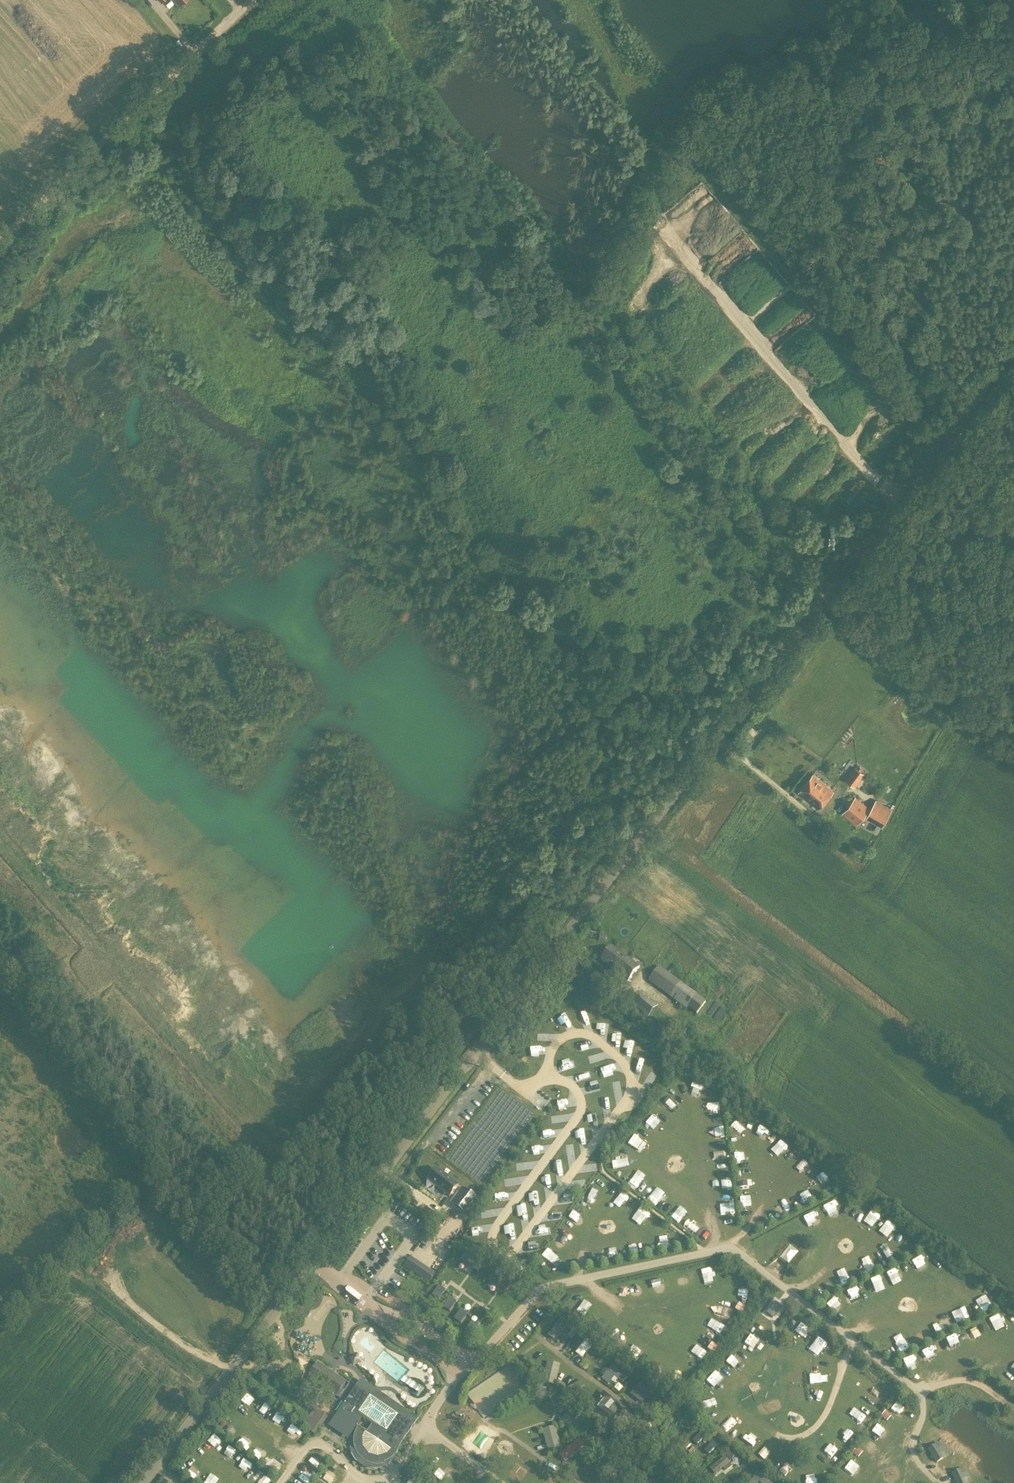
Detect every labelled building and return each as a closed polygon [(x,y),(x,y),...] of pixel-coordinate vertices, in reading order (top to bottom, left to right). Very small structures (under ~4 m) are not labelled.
[(865,773),(855,766),(845,779),(855,787),(865,773)] [(833,789),(813,773),(799,791),(819,808),(833,789)] [(842,813),(857,825),(870,808),(855,796),(842,813)] [(876,799),(866,817),(882,826),(892,808),(876,799)] [(617,974),(620,977),(627,968),(624,966),(628,960),(611,947),(601,960),(618,973),(617,974)] [(627,968),(620,977),(627,982),(639,967),(629,959),(628,960),(624,966),(627,968)] [(659,966),(648,981),(686,1010),(688,1008),(697,1014),(706,1001),(659,966)] [(649,1017),(678,1042),(679,1041),(683,1045),(691,1035),(657,1007),(658,1006),(649,998),(648,1000),(638,991),(630,1000),(636,1005),(635,1007),(648,1018),(649,1017)] [(622,1040),(614,1052),(627,1062),(636,1050),(622,1040)] [(657,1074),(660,1070),(646,1060),(643,1064),(657,1074)] [(643,1064),(638,1071),(650,1082),(656,1075),(643,1064)] [(559,1065),(554,1072),(562,1078),(568,1071),(559,1065)] [(553,1131),(558,1123),(551,1120),(547,1127),(553,1131)] [(589,1152),(589,1161),(598,1161),(597,1152),(589,1152)] [(583,1163),(576,1177),(583,1181),(591,1167),(583,1163)] [(482,1166),(472,1179),(481,1186),(491,1173),(482,1166)] [(428,1180),(449,1196),(458,1185),(437,1169),(433,1174),(430,1173),(428,1176),(428,1179),(428,1180)] [(517,1170),(513,1175),(521,1181),(524,1177),(517,1170)] [(572,1186),(579,1190),(583,1181),(575,1178),(572,1186)] [(465,1190),(456,1202),(454,1204),(464,1213),(469,1216),(480,1202),(465,1190)] [(593,1204),(598,1195),(589,1191),(585,1199),(593,1204)] [(622,1192),(616,1198),(623,1206),(630,1200),(622,1192)] [(733,1198),(723,1198),(724,1208),(734,1207),(733,1198)] [(777,1205),(780,1214),(789,1211),(786,1202),(777,1205)] [(406,1222),(416,1229),(423,1219),(413,1212),(406,1222)] [(487,1214),(483,1222),(491,1227),(496,1219),(487,1214)] [(891,1235),(894,1227),(887,1225),(884,1233),(891,1235)] [(790,1264),(800,1251),(791,1244),(781,1257),(790,1264)] [(461,1259),(468,1264),(473,1258),(465,1252),(461,1259)] [(410,1255),(404,1266),(431,1282),(437,1271),(410,1255)] [(716,1278),(715,1268),(706,1269),(706,1278),(716,1278)] [(441,1301),(450,1284),(443,1280),(433,1297),(441,1301)] [(869,1284),(873,1292),(878,1290),(874,1282),(869,1284)] [(443,1307),(452,1312),(461,1296),(452,1291),(443,1307)] [(773,1318),(781,1307),(775,1302),(766,1313),(773,1318)] [(466,1304),(454,1320),(460,1325),(473,1310),(466,1304)] [(475,1316),(468,1332),(476,1335),(483,1319),(475,1316)] [(554,1340),(565,1325),(559,1320),(547,1334),(554,1340)] [(971,1339),(979,1334),(974,1325),(966,1331),(971,1339)] [(803,1326),(795,1335),(803,1342),(811,1333),(803,1326)] [(756,1349),(763,1341),(753,1334),(747,1342),(756,1349)] [(818,1354),(826,1344),(817,1337),(809,1347),(818,1354)] [(951,1348),(959,1344),(955,1337),(947,1341),(951,1348)] [(708,1348),(715,1353),(719,1346),(712,1342),(708,1348)] [(576,1351),(582,1358),(590,1349),(584,1343),(576,1351)] [(698,1346),(693,1352),(700,1358),(705,1352),(698,1346)] [(742,1366),(749,1358),(739,1351),(733,1359),(742,1366)] [(832,1351),(826,1357),(831,1362),(837,1356),(832,1351)] [(909,1370),(916,1363),(910,1356),(902,1362),(909,1370)] [(544,1383),(557,1385),(560,1363),(547,1361),(544,1383)] [(309,1378),(339,1399),(344,1392),(341,1390),(346,1383),(319,1364),(309,1378)] [(602,1379),(609,1384),(615,1377),(623,1383),(629,1375),(614,1364),(602,1379)] [(788,1371),(789,1383),(805,1382),(805,1370),(788,1371)] [(725,1386),(732,1378),(722,1371),(716,1379),(725,1386)] [(865,1372),(854,1384),(862,1391),(873,1380),(865,1372)] [(582,1379),(563,1390),(570,1403),(589,1392),(582,1379)] [(355,1449),(356,1452),(355,1453),(353,1451),(351,1449),(350,1448),(351,1451),(352,1454),(354,1458),(357,1462),(360,1465),(364,1467),(369,1469),(374,1470),(380,1469),(385,1467),(389,1465),(393,1461),(396,1457),(397,1454),(397,1452),(398,1450),(400,1446),(401,1444),(400,1443),(413,1423),(360,1385),(358,1388),(356,1387),(344,1403),(345,1404),(339,1412),(357,1425),(362,1418),(372,1425),(366,1433),(358,1427),(356,1431),(354,1436),(354,1441),(354,1445),(355,1449)] [(808,1389),(813,1405),(825,1401),(820,1386),(808,1389)] [(869,1394),(872,1404),(884,1401),(881,1390),(869,1394)] [(622,1409),(602,1393),(589,1408),(609,1424),(622,1409)] [(715,1398),(703,1399),(704,1409),(716,1407),(715,1398)] [(262,1404),(258,1411),(269,1417),(273,1409),(262,1404)] [(863,1426),(869,1418),(858,1410),(852,1418),(863,1426)] [(882,1417),(888,1421),(892,1416),(886,1412),(882,1417)] [(328,1417),(321,1413),(309,1431),(316,1436),(328,1417)] [(279,1414),(274,1421),(282,1427),(287,1420),(279,1414)] [(721,1427),(729,1433),(736,1423),(728,1417),(721,1427)] [(223,1431),(231,1437),(237,1429),(229,1423),(223,1431)] [(542,1429),(548,1451),(562,1448),(556,1426),(542,1429)] [(839,1434),(849,1443),(856,1435),(846,1426),(839,1434)] [(745,1430),(738,1440),(746,1446),(753,1437),(745,1430)] [(937,1430),(927,1456),(938,1460),(948,1434),(937,1430)] [(246,1448),(251,1441),(246,1438),(241,1444),(246,1448)] [(565,1463),(585,1446),(579,1438),(559,1455),(565,1463)] [(864,1446),(872,1451),(877,1443),(869,1439),(864,1446)] [(763,1446),(756,1456),(765,1461),(771,1451),(763,1446)] [(857,1448),(853,1453),(858,1458),(863,1453),(857,1448)] [(959,1477),(972,1453),(962,1448),(949,1472),(959,1477)] [(832,1466),(838,1458),(828,1450),(821,1457),(832,1466)] [(309,1465),(318,1469),(322,1459),(313,1455),(309,1465)] [(277,1471),(283,1462),(274,1456),(268,1465),(277,1471)] [(726,1456),(704,1472),(711,1481),(732,1465),(726,1456)] [(776,1469),(784,1475),(790,1466),(782,1460),(776,1469)] [(809,1482),(819,1482),(816,1471),(806,1473),(809,1482)] [(749,1482),(773,1482),(759,1472),(749,1482)]
